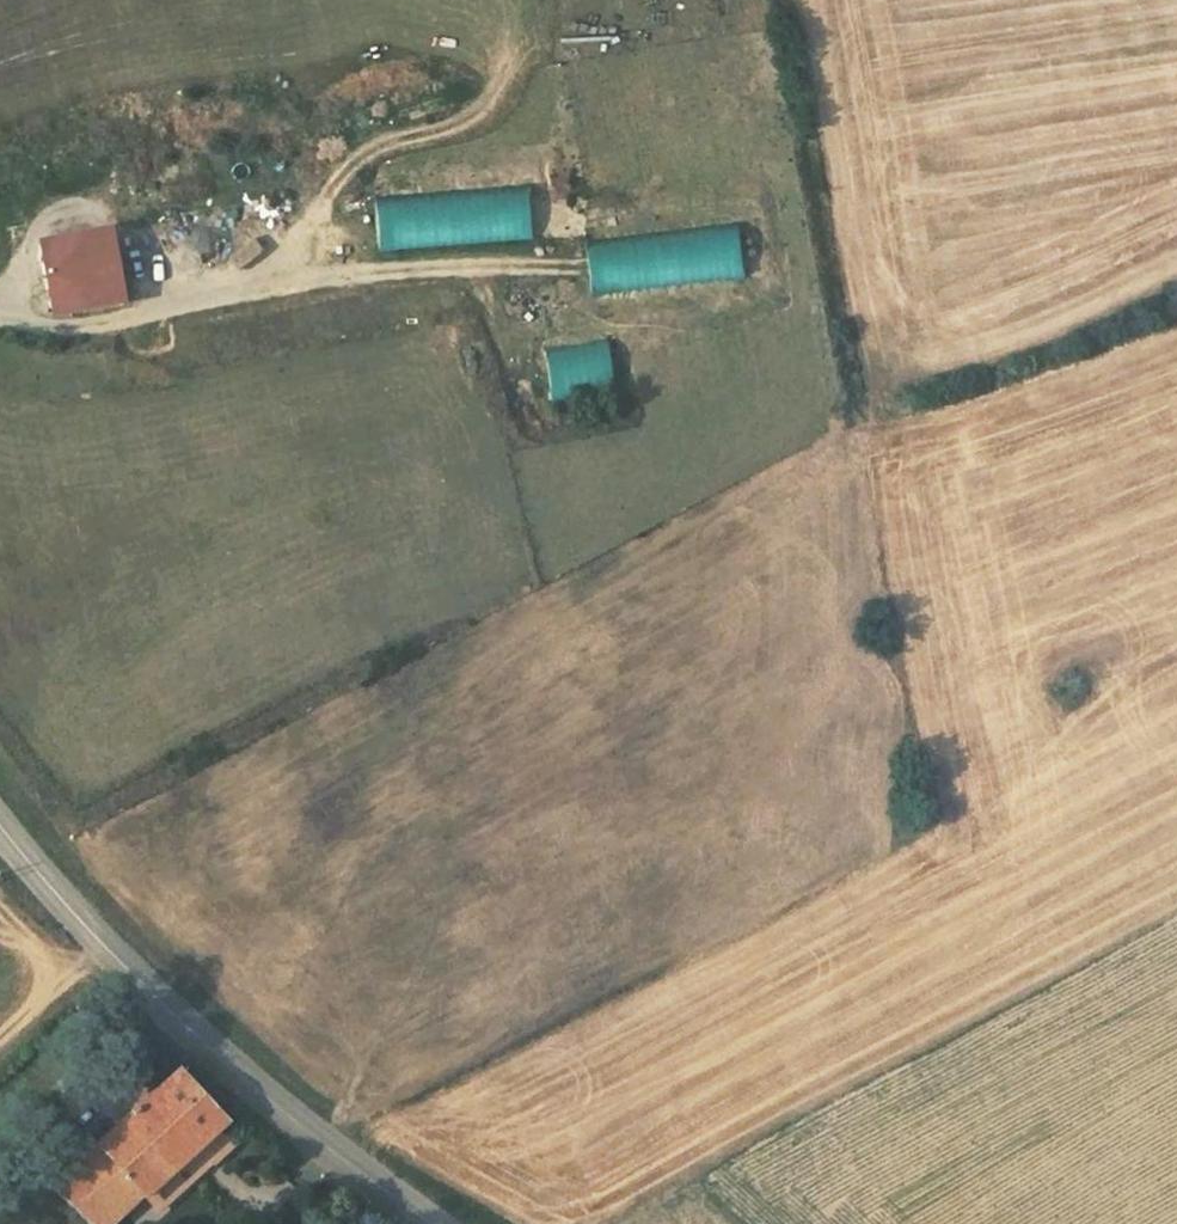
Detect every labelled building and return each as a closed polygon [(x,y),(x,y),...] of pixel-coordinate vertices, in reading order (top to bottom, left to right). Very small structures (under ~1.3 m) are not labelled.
[(115,308),(101,239),(31,253),(45,322),(115,308)] [(90,1223),(114,1223),(144,1196),(166,1219),(244,1146),(180,1075),(96,1150),(47,1183),(90,1223)]
